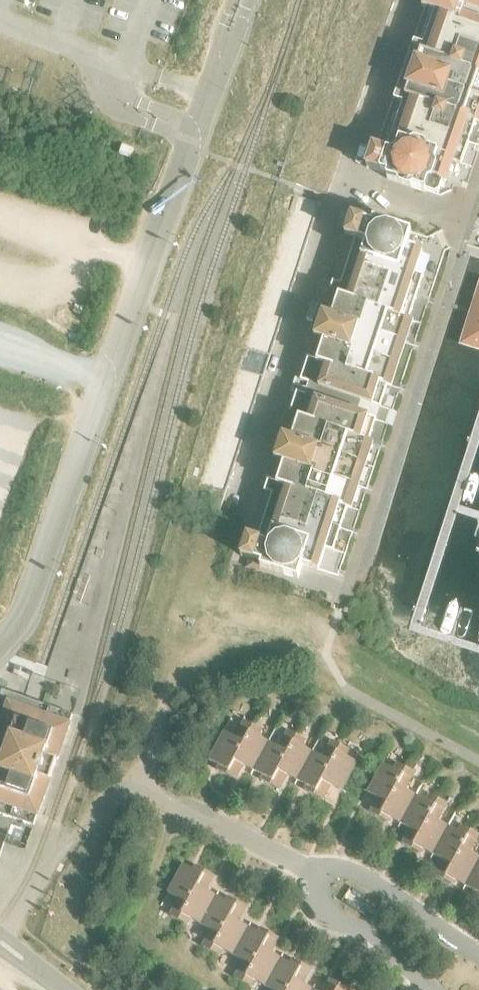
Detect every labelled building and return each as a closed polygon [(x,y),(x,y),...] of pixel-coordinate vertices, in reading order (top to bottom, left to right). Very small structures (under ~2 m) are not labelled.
[(379,19),(383,7),(361,0),(348,0),(345,8),(379,19)] [(419,8),(424,10),(375,148),(372,147),(364,167),(387,176),(386,179),(396,183),(398,187),(409,191),(413,189),(424,193),(428,183),(432,181),(447,186),(455,163),(459,164),(474,123),(478,125),(478,21),(462,15),(464,9),(478,15),(478,0),(422,0),(419,8)] [(341,20),(375,32),(379,19),(345,8),(341,20)] [(341,20),(337,33),(371,44),(375,32),(341,20)] [(333,45),(367,56),(371,44),(337,33),(333,45)] [(329,57),(363,68),(367,56),(333,45),(329,57)] [(325,69),(360,80),(363,68),(329,57),(325,69)] [(325,69),(321,81),(356,92),(360,80),(325,69)] [(321,81),(317,93),(352,104),(356,92),(321,81)] [(313,106),(348,117),(352,104),(317,93),(313,106)] [(313,106),(309,118),(344,129),(348,117),(313,106)] [(305,130),(301,142),(336,153),(340,141),(305,130)] [(122,145),(118,154),(129,158),(133,149),(122,145)] [(319,203),(285,192),(281,204),(315,215),(319,203)] [(315,215),(281,204),(277,216),(311,228),(315,215)] [(311,228),(277,216),(273,229),(307,240),(311,228)] [(300,382),(313,386),(309,397),(296,393),(249,537),(247,536),(240,556),(261,563),(259,567),(297,579),(302,565),(317,571),(317,570),(325,549),(333,551),(423,275),(415,273),(422,251),(406,246),(411,232),(373,220),(371,224),(351,217),(345,237),(347,237),(300,382)] [(307,240),(273,229),(269,241),(303,252),(307,240)] [(303,252),(269,241),(265,253),(299,264),(303,252)] [(299,264),(265,253),(261,265),(295,276),(299,264)] [(295,276),(261,265),(257,277),(291,288),(295,276)] [(291,288),(257,277),(253,289),(287,301),(291,288)] [(457,344),(478,351),(478,278),(457,344)] [(287,301),(253,289),(249,302),(283,313),(287,301)] [(283,313),(249,302),(245,314),(279,325),(283,313)] [(279,325),(245,314),(241,326),(275,337),(279,325)] [(275,337),(241,326),(237,338),(271,349),(275,337)] [(271,349),(237,338),(227,368),(262,379),(271,349)] [(262,379),(227,368),(223,380),(258,392),(262,379)] [(258,392),(223,380),(219,393),(254,404),(258,392)] [(254,404),(219,393),(215,405),(250,416),(254,404)] [(242,440),(208,429),(204,441),(238,452),(242,440)] [(238,452),(204,441),(200,453),(234,465),(238,452)] [(234,465),(200,453),(196,466),(230,477),(234,465)] [(230,477),(196,466),(192,478),(226,489),(230,477)] [(37,816),(38,813),(72,715),(36,702),(2,690),(0,695),(0,803),(37,816)] [(216,770),(226,775),(253,725),(244,720),(235,737),(224,731),(208,760),(218,765),(216,770)] [(243,765),(253,770),(268,742),(258,736),(261,730),(253,725),(226,775),(235,780),(243,765)] [(260,780),(269,785),(296,735),(288,730),(278,747),(268,742),(253,770),(262,775),(260,780)] [(287,775),(296,780),(312,752),(301,746),(305,740),(296,735),(269,785),(279,790),(287,775)] [(304,790),(313,795),(340,745),(331,740),(322,757),(312,752),(296,780),(306,785),(304,790)] [(340,745),(313,795),(323,800),(331,785),(341,791),(356,762),(345,756),(349,750),(340,745)] [(369,812),(379,817),(405,768),(397,763),(393,769),(382,763),(367,792),(377,798),(369,812)] [(391,818),(400,823),(415,795),(405,789),(414,773),(405,768),(379,817),(388,823),(391,818)] [(401,843),(411,849),(438,799),(429,794),(426,801),(415,795),(400,823),(410,829),(401,843)] [(423,849),(432,854),(448,826),(438,821),(447,804),(438,799),(411,849),(421,854),(423,849)] [(434,875),(443,880),(470,830),(461,825),(458,832),(448,826),(432,854),(442,860),(434,875)] [(464,886),(478,859),(478,857),(470,852),(478,835),(470,830),(443,880),(453,885),(455,881),(464,886)] [(478,899),(478,859),(464,886),(474,891),(472,895),(478,899)] [(169,915),(178,920),(205,871),(195,865),(193,870),(183,864),(167,893),(178,899),(169,915)] [(190,919),(200,924),(215,895),(206,891),(214,876),(205,871),(178,920),(187,925),(190,919)] [(201,947),(210,951),(237,902),(227,897),(225,901),(215,895),(200,924),(210,930),(201,947)] [(222,950),(232,955),(248,927),(238,922),(246,907),(237,902),(210,951),(219,956),(222,950)] [(234,978),(242,982),(269,933),(260,928),(258,932),(248,927),(232,955),(243,961),(234,978)] [(255,981),(265,986),(280,958),(271,953),(279,938),(269,933),(242,982),(251,987),(255,981)] [(301,964),(292,959),(290,963),(280,958),(265,986),(272,989),(287,989),(301,964)] [(312,989),(303,984),(311,969),(301,964),(287,989),(312,989)] [(340,984),(330,979),(324,989),(337,989),(340,984)]
